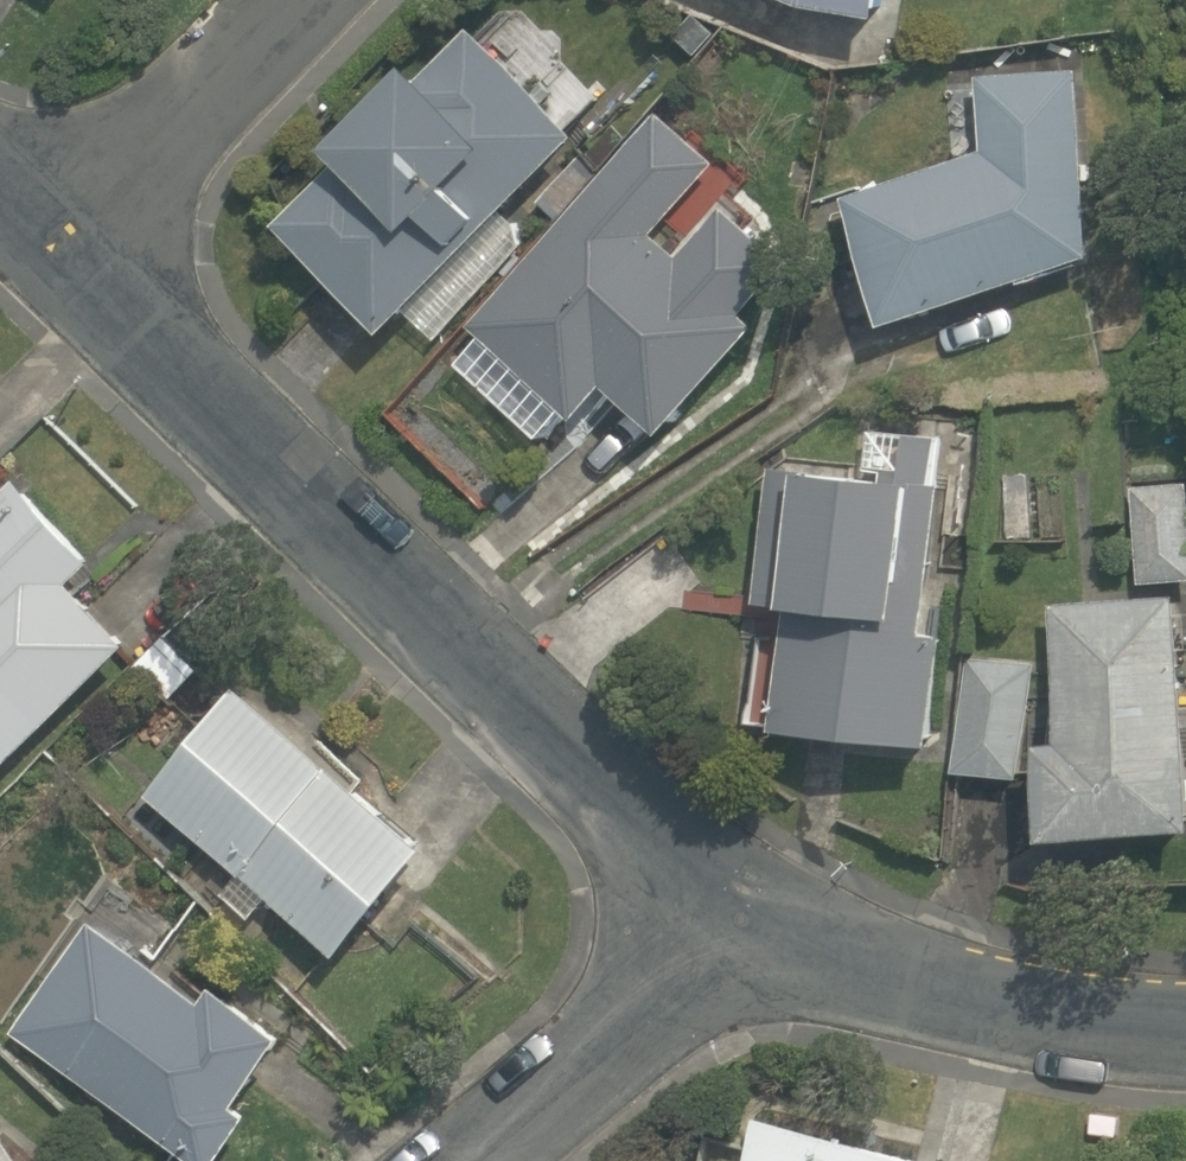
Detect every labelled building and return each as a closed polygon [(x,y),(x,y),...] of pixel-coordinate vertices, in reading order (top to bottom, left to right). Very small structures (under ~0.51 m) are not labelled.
[(887,32),(896,0),(780,0),(887,32)] [(591,143),(478,38),(290,242),(404,347),(591,143)] [(911,344),(1123,275),(1095,89),(995,91),(997,170),(868,212),(911,344)] [(736,177),(675,120),(483,324),(496,336),(462,372),(555,460),(589,424),(602,437),(639,398),(698,453),(800,346),(776,324),(819,278),(725,189),(736,177)] [(944,645),(964,438),(881,430),(876,479),(779,470),(754,746),(954,765),(965,647),(944,645)] [(1108,536),(1110,593),(1185,591),(1185,491),(1151,492),(1152,534),(1108,536)] [(158,665),(99,602),(122,581),(48,501),(2,544),(0,542),(0,810),(158,665)] [(1072,617),(1086,755),(1069,756),(1080,864),(1185,853),(1185,606),(1072,617)] [(1054,656),(980,650),(964,829),(1038,836),(1054,656)] [(271,930),(287,910),(371,976),(461,861),(248,695),(159,810),(252,883),(236,902),(271,930)] [(196,1160),(256,1160),(281,1126),(268,1117),(317,1047),(238,990),(222,1013),(105,930),(27,1042),(196,1160)] [(772,1123),(762,1160),(913,1160),(772,1123)] [(0,1133),(0,1160),(31,1160),(0,1133)]
